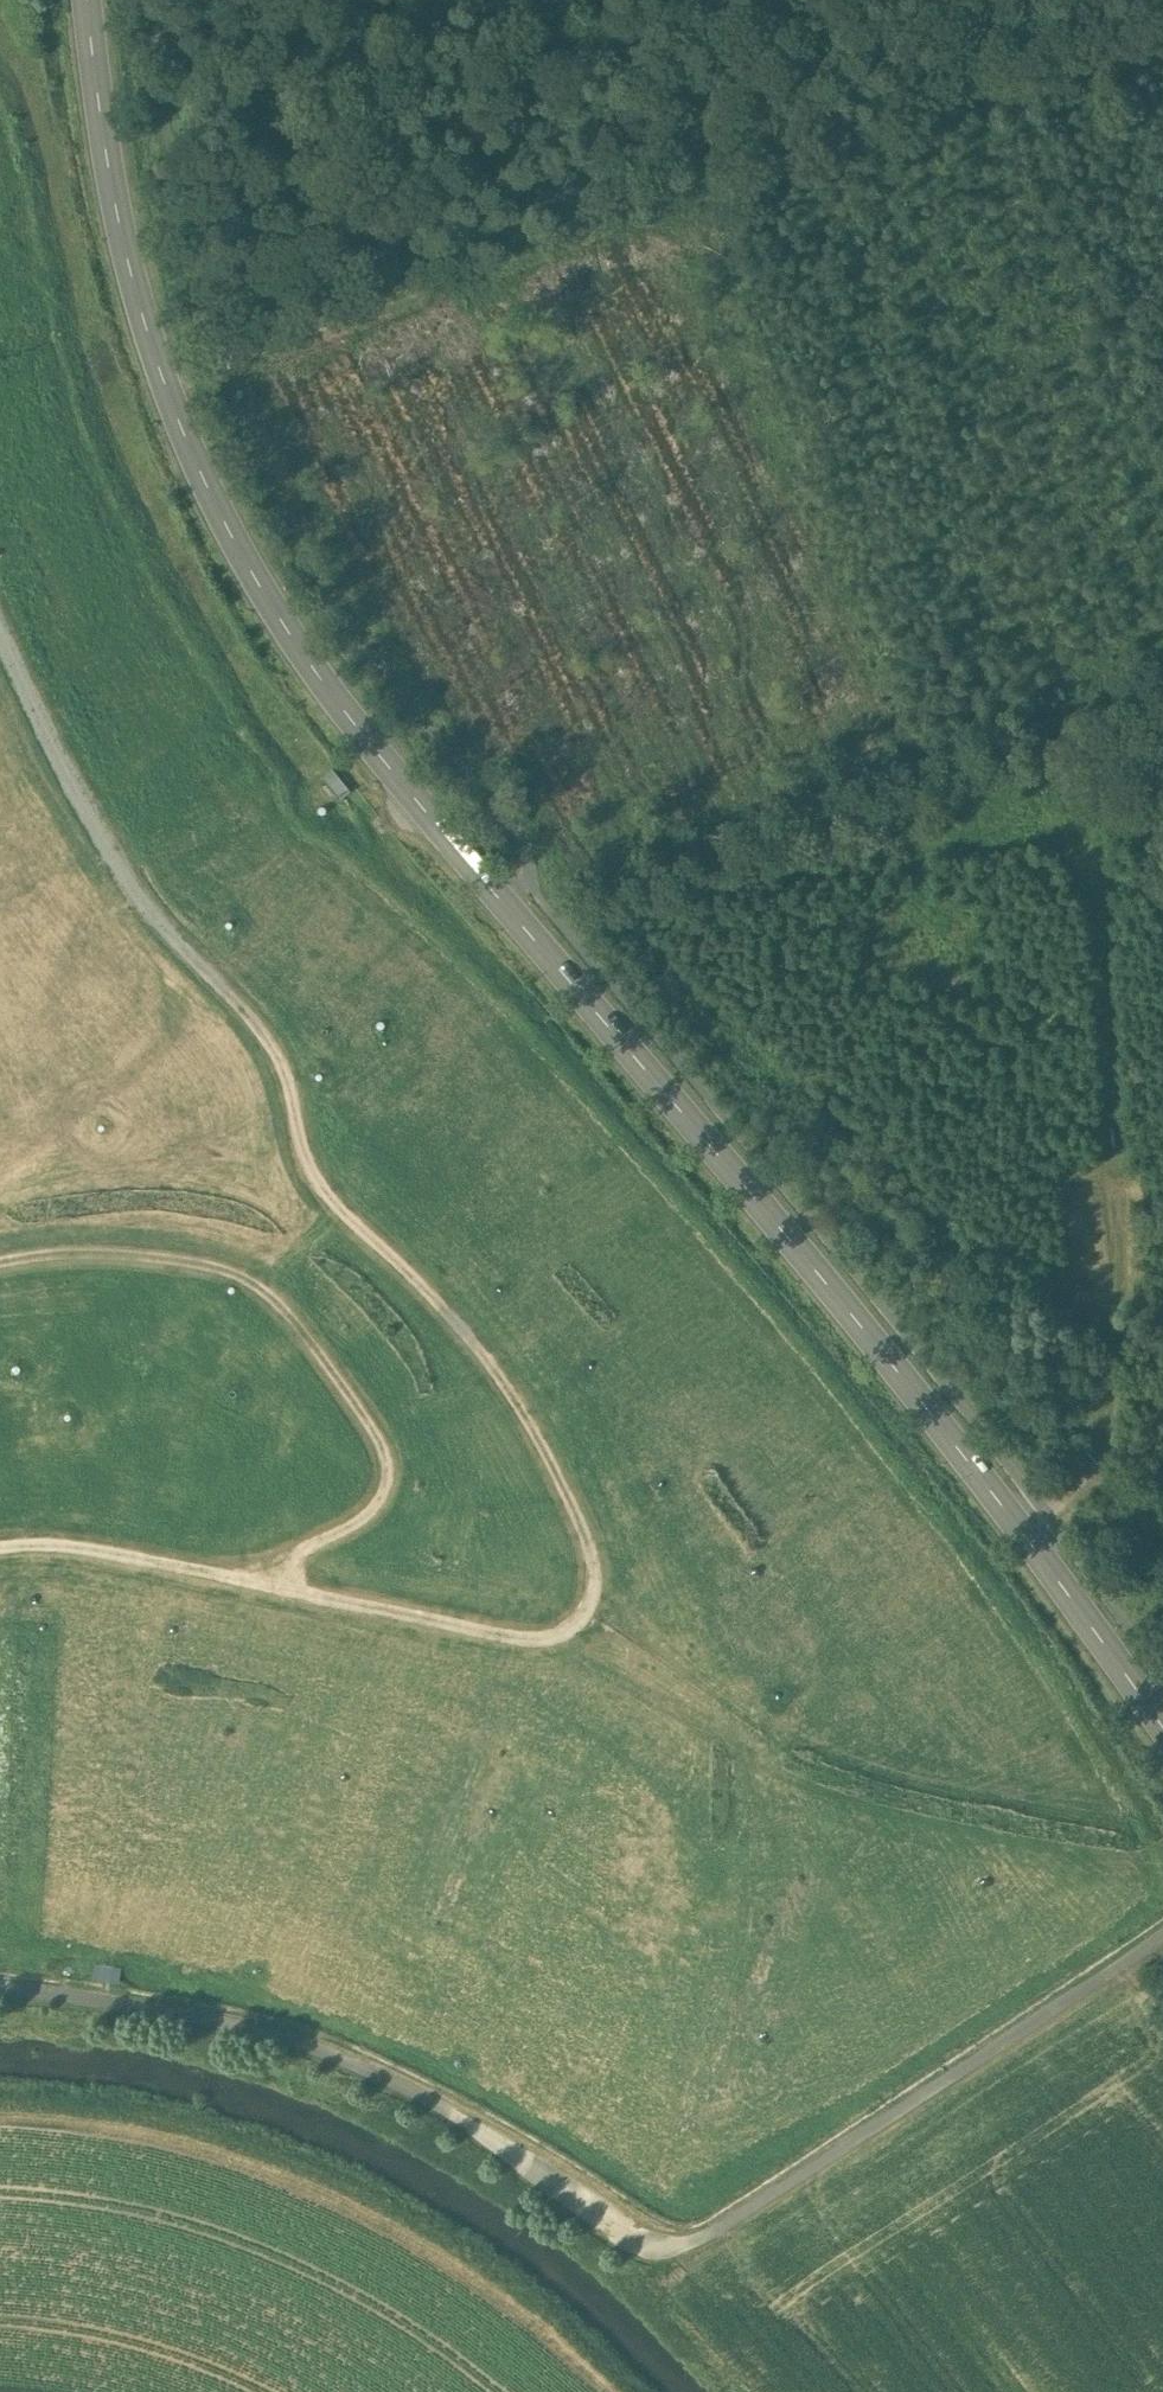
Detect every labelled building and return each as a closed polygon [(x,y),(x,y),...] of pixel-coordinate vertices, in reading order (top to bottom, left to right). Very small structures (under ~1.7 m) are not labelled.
[(351,792),(333,770),(321,779),(339,801),(351,792)]
